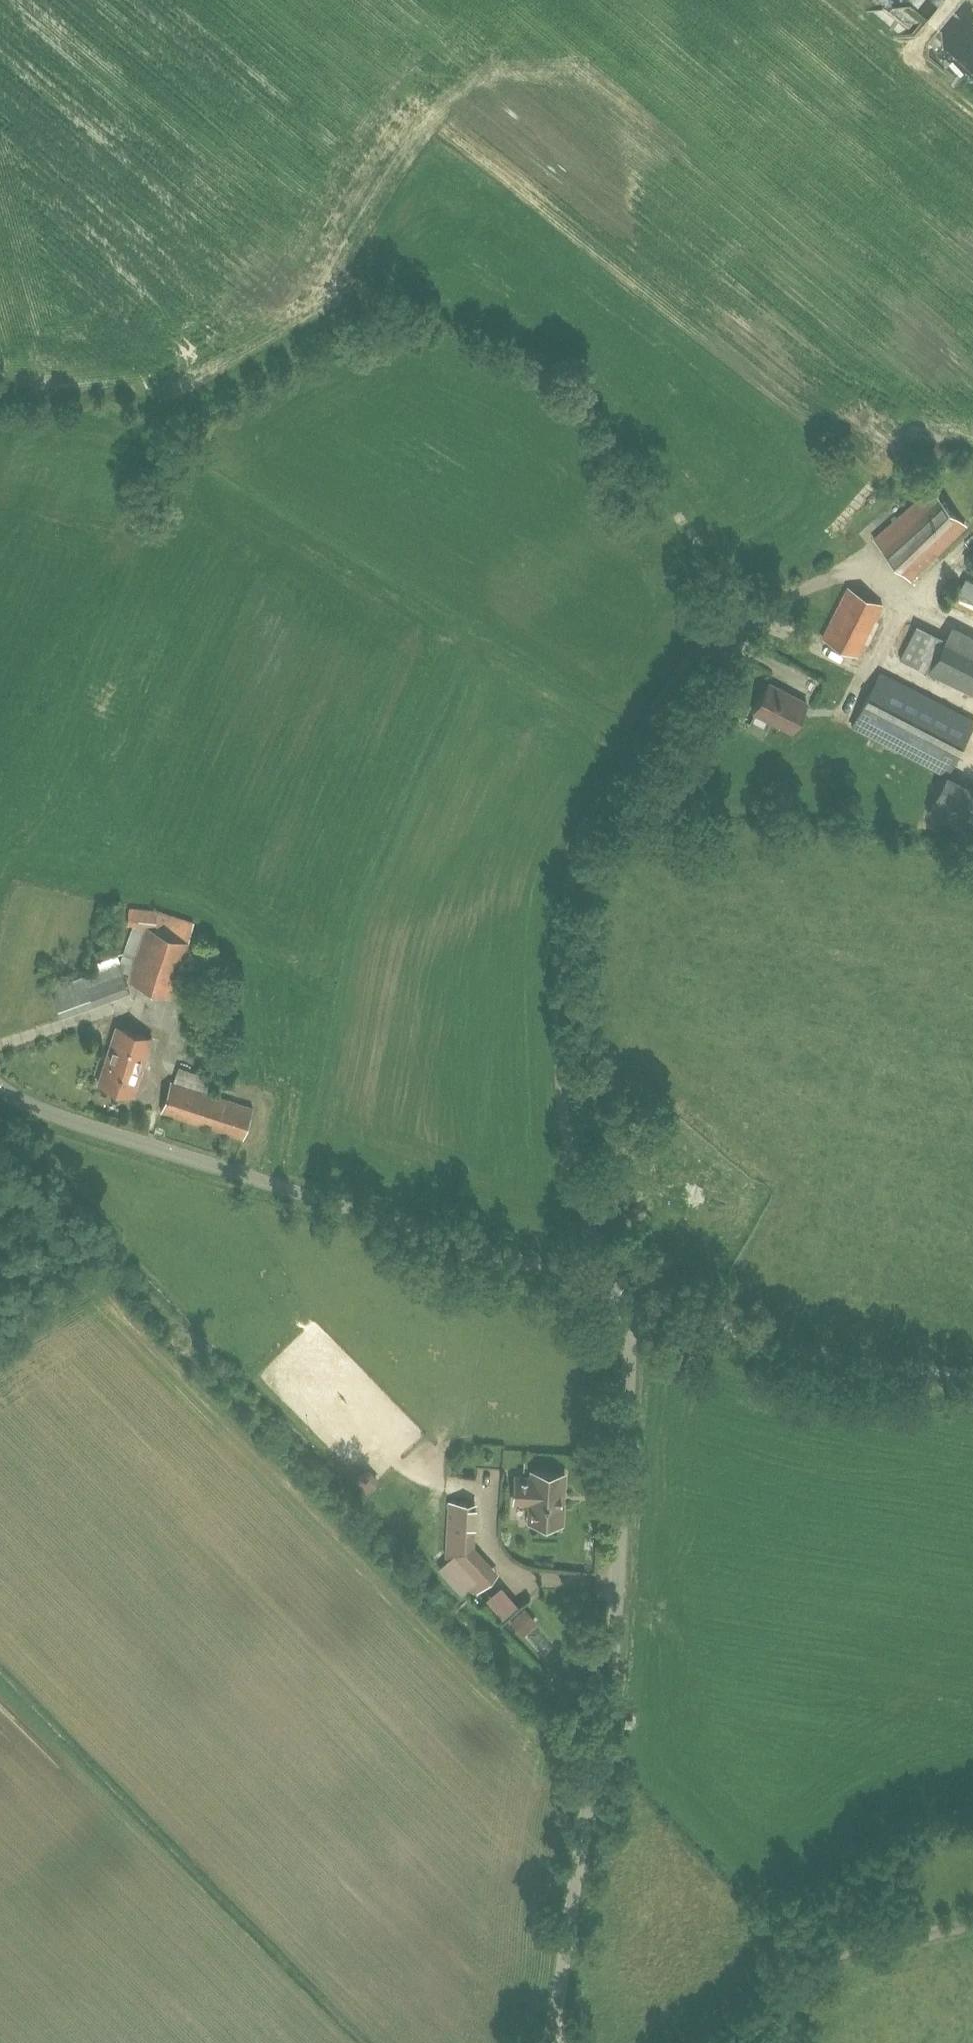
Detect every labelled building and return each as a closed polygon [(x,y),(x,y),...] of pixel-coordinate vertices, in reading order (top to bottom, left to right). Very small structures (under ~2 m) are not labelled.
[(912,578),(936,555),(968,524),(933,488),(877,536),(912,578)] [(961,596),(972,608),(972,586),(972,585),(961,596)] [(849,586),(824,637),(858,653),(883,602),(849,586)] [(934,660),(929,672),(972,694),(972,634),(952,624),(946,637),(934,660)] [(854,726),(948,775),(972,727),(972,719),(882,672),(854,726)] [(754,711),(795,732),(809,705),(768,684),(754,711)] [(158,910),(130,908),(128,925),(145,926),(133,965),(128,981),(170,994),(187,940),(186,940),(193,921),(158,910)] [(62,1016),(131,993),(120,962),(52,987),(62,1016)] [(136,1095),(153,1037),(118,1027),(101,1084),(136,1095)] [(245,1138),(255,1107),(173,1081),(163,1112),(245,1138)] [(514,1501),(530,1502),(529,1521),(539,1522),(539,1527),(552,1527),(552,1523),(562,1523),(565,1473),(532,1471),(532,1477),(516,1477),(514,1501)] [(450,1502),(448,1526),(447,1550),(481,1587),(491,1578),(465,1549),(466,1528),(473,1528),(475,1503),(450,1502)]
